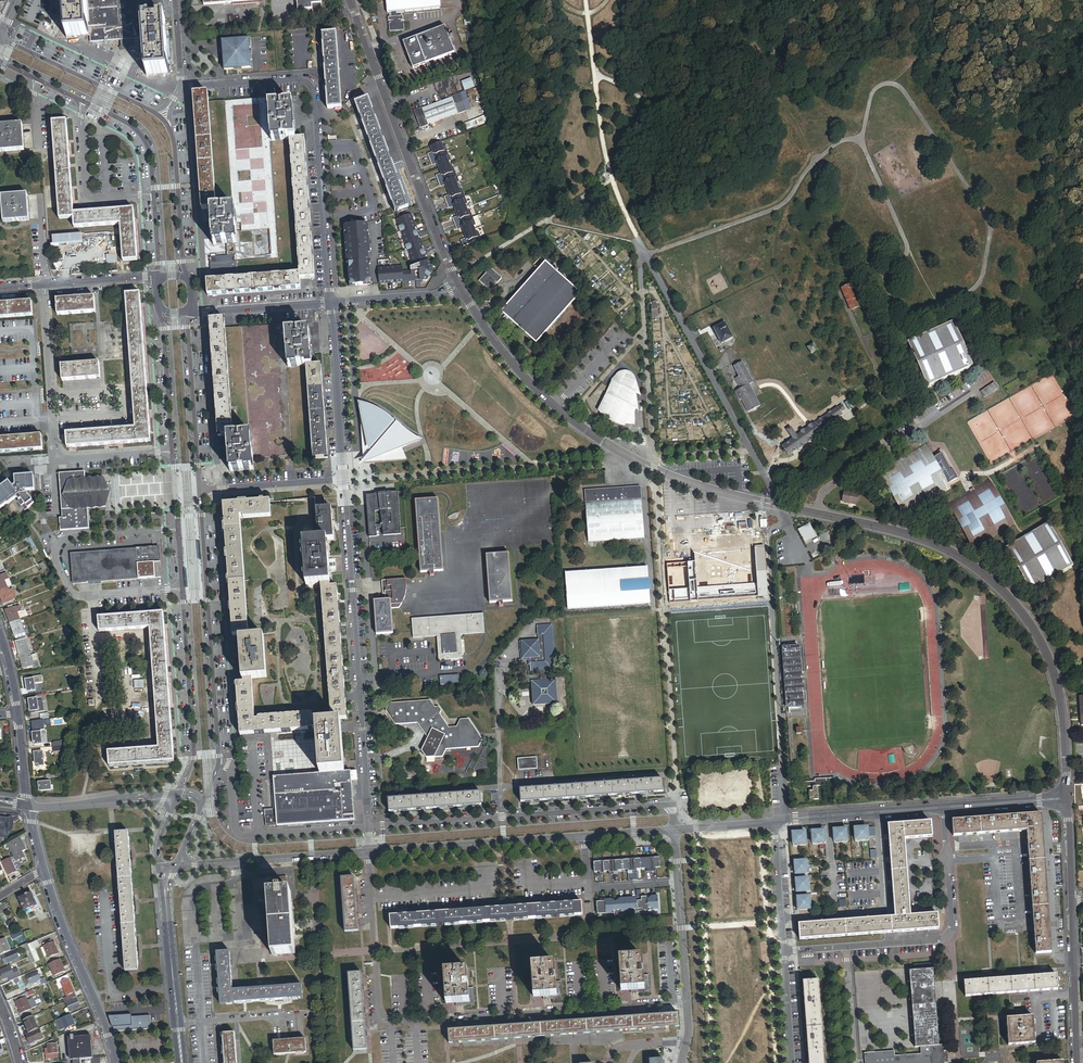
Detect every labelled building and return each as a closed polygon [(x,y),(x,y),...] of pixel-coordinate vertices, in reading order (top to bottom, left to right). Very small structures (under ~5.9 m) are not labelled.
[(67,38),(89,37),(87,0),(64,0),(67,38)] [(89,37),(92,37),(92,43),(144,39),(143,21),(142,21),(142,14),(165,13),(164,0),(87,0),(89,37)] [(298,11),(312,9),(313,14),(322,14),(321,0),(297,0),(298,11)] [(440,0),(386,0),(388,14),(390,13),(392,13),(441,9),(440,0)] [(399,22),(401,22),(403,22),(403,17),(392,18),(390,18),(388,18),(389,23),(391,23),(391,25),(389,25),(390,33),(404,32),(403,24),(401,24),(399,25),(399,22)] [(151,21),(143,21),(144,39),(147,76),(169,75),(165,20),(157,20),(157,23),(151,24),(151,21)] [(454,55),(445,29),(403,44),(413,70),(426,65),(428,71),(436,69),(433,62),(454,55)] [(337,34),(323,35),(328,109),(342,108),(337,34)] [(253,67),(251,41),(223,43),(225,71),(234,71),(233,68),(242,68),(242,70),(251,69),(251,67),(253,67)] [(472,81),(462,85),(465,91),(474,88),(472,81)] [(465,92),(452,97),(452,98),(422,109),(422,108),(414,111),(420,129),(428,126),(428,125),(458,114),(459,115),(471,110),(465,92)] [(208,95),(194,96),(202,211),(203,211),(207,211),(211,211),(220,210),(220,211),(224,210),(216,103),(209,103),(208,95)] [(355,104),(395,213),(408,208),(368,100),(355,104)] [(278,107),(269,107),(272,143),(281,142),(281,141),(287,141),(287,142),(290,141),(296,141),(295,130),(294,116),(293,106),(284,106),(284,107),(279,107),(278,107)] [(465,129),(487,124),(485,117),(463,123),(465,129)] [(74,219),(74,215),(67,122),(53,123),(60,220),(74,219)] [(24,150),(22,125),(0,127),(0,152),(24,150)] [(315,279),(304,140),(296,141),(290,141),(300,276),(300,280),(315,279)] [(429,160),(447,154),(444,146),(442,147),(441,143),(430,147),(433,154),(428,156),(429,160)] [(447,154),(429,160),(431,164),(436,162),(439,169),(449,165),(448,162),(450,161),(447,154)] [(449,165),(439,169),(441,176),(436,178),(438,182),(455,175),(452,168),(450,168),(449,165)] [(458,182),(455,175),(438,182),(439,186),(444,184),(447,191),(457,187),(456,183),(458,182)] [(459,190),(457,187),(447,191),(449,197),(444,199),(446,203),(463,197),(461,189),(459,190)] [(2,198),(4,223),(29,221),(27,196),(2,198)] [(452,205),(455,212),(466,208),(464,205),(466,204),(463,197),(446,203),(447,207),(452,205)] [(452,221),(454,225),(472,218),(469,211),(467,212),(466,208),(455,212),(458,219),(452,221)] [(226,210),(224,210),(220,211),(220,210),(211,211),(212,222),(213,235),(214,246),(223,245),(226,244),(228,244),(228,245),(236,244),(237,244),(236,225),(235,209),(233,209),(226,210)] [(134,210),(74,215),(74,219),(75,229),(121,225),(123,262),(138,261),(134,210)] [(207,211),(203,211),(208,283),(212,282),(210,259),(237,257),(236,244),(228,245),(228,244),(226,244),(227,253),(210,254),(209,235),(213,235),(212,222),(208,222),(207,211)] [(402,267),(378,269),(379,284),(427,281),(432,272),(411,215),(396,220),(414,268),(411,268),(411,271),(402,272),(402,267)] [(475,226),(472,218),(454,225),(455,229),(461,227),(463,234),(474,230),(472,226),(475,226)] [(368,251),(366,225),(345,226),(350,287),(369,285),(366,251),(368,251)] [(475,233),(474,230),(463,234),(466,241),(461,242),(462,247),(480,240),(477,232),(475,233)] [(212,282),(238,280),(237,262),(237,257),(210,259),(212,282)] [(556,273),(554,271),(545,263),(524,287),(521,290),(501,313),(536,344),(580,294),(556,273)] [(502,279),(491,269),(479,282),(490,292),(502,279)] [(301,290),(300,280),(300,276),(238,280),(212,282),(208,283),(207,283),(208,297),(277,292),(301,290)] [(858,307),(848,285),(841,289),(850,311),(858,307)] [(66,434),(67,449),(151,443),(140,295),(126,296),(135,429),(66,434)] [(57,301),(58,316),(96,313),(95,298),(57,301)] [(33,317),(32,302),(0,305),(0,319),(33,317)] [(210,321),(218,437),(224,437),(228,437),(237,436),(237,437),(240,437),(233,342),(235,342),(235,329),(225,329),(224,320),(210,321)] [(952,320),(907,340),(928,388),(974,367),(952,320)] [(732,338),(724,324),(713,330),(721,344),(732,338)] [(295,333),(286,333),(288,369),(297,368),(297,367),(303,367),(303,368),(306,368),(312,367),(311,356),(310,343),(309,332),(300,332),(300,333),(295,334),(295,333)] [(817,350),(813,344),(807,348),(810,354),(817,350)] [(752,383),(742,362),(733,367),(738,377),(744,387),(749,385),(752,383)] [(61,366),(62,381),(100,379),(99,364),(61,366)] [(327,459),(321,366),(312,367),(306,368),(313,454),(313,460),(327,459)] [(625,425),(636,401),(634,380),(634,378),(633,376),(632,375),(630,374),(629,373),(628,372),(627,372),(625,372),(623,372),(621,373),(620,373),(618,375),(617,376),(600,412),(625,425)] [(806,376),(793,381),(795,387),(808,383),(806,376)] [(744,387),(738,377),(735,379),(741,389),(744,387)] [(994,383),(980,392),(984,398),(998,389),(994,383)] [(760,406),(749,385),(744,387),(741,389),(735,392),(740,400),(742,399),(748,412),(760,406)] [(360,404),(368,445),(371,448),(370,450),(377,456),(378,454),(381,457),(420,441),(417,439),(411,436),(406,432),(402,429),(394,423),(387,417),(380,412),(375,410),(370,408),(366,406),(360,404)] [(797,436),(793,439),(781,447),(787,456),(821,432),(820,430),(842,415),(841,412),(845,410),(841,405),(797,436)] [(787,431),(793,439),(797,436),(791,428),(787,431)] [(230,462),(230,472),(240,472),(240,470),(245,470),(245,471),(254,471),(253,459),(251,435),(242,436),(242,437),(240,437),(237,437),(237,436),(228,437),(229,448),(230,462)] [(0,439),(0,453),(43,450),(42,436),(0,439)] [(224,437),(218,437),(220,462),(230,462),(229,448),(224,448),(224,437)] [(926,445),(878,472),(903,516),(950,489),(943,477),(953,471),(942,451),(932,456),(926,445)] [(85,472),(59,474),(62,519),(59,519),(60,531),(89,529),(87,509),(105,507),(108,493),(103,479),(85,481),(85,472)] [(7,504),(8,504),(17,498),(20,501),(18,502),(25,511),(34,504),(27,494),(24,495),(24,491),(35,491),(34,476),(15,477),(0,488),(0,509),(7,504)] [(970,491),(947,504),(972,548),(1014,524),(989,480),(973,489),(973,488),(969,490),(970,491)] [(641,488),(585,492),(588,538),(590,538),(591,541),(642,537),(641,534),(644,534),(641,488)] [(858,494),(845,491),(842,502),(856,505),(858,494)] [(366,496),(369,538),(377,537),(375,510),(381,510),(383,536),(401,535),(398,492),(390,493),(387,494),(379,495),(366,496)] [(324,498),(315,499),(316,510),(318,541),(303,542),(306,578),(306,587),(321,586),(321,589),(330,588),(330,585),(331,585),(327,541),(334,540),(331,509),(325,510),(324,498)] [(315,499),(287,501),(293,579),(306,578),(303,542),(318,541),(316,510),(315,499)] [(444,572),(438,500),(426,501),(415,501),(421,573),(430,573),(431,577),(434,577),(434,573),(444,572)] [(293,579),(287,501),(270,502),(271,518),(244,520),(243,518),(240,518),(245,582),(293,579)] [(271,518),(270,502),(224,506),(229,583),(245,582),(240,518),(243,518),(244,520),(271,518)] [(797,529),(804,542),(816,537),(809,524),(797,529)] [(1048,524),(1005,548),(1030,590),(1072,566),(1048,524)] [(161,574),(160,548),(159,548),(71,555),(73,584),(162,578),(161,574)] [(513,602),(509,554),(486,556),(489,586),(490,604),(500,603),(501,608),(505,607),(504,603),(513,602)] [(647,565),(566,571),(568,606),(650,600),(649,588),(651,587),(650,577),(648,578),(647,565)] [(8,588),(5,581),(9,579),(6,574),(0,576),(0,591),(8,588)] [(306,578),(293,579),(245,582),(249,639),(264,638),(267,679),(252,680),(255,721),(258,720),(258,719),(312,715),(313,724),(316,724),(331,723),(321,589),(321,586),(306,587),(306,578)] [(406,580),(388,581),(382,582),(383,590),(383,595),(385,595),(386,601),(374,602),(376,635),(393,634),(392,609),(399,609),(400,608),(401,606),(402,604),(404,602),(404,600),(405,598),(406,596),(407,594),(407,592),(407,589),(407,587),(407,585),(407,583),(407,580),(406,580)] [(249,639),(245,582),(229,583),(233,637),(240,637),(240,640),(239,640),(242,681),(243,681),(252,680),(267,679),(264,638),(249,639)] [(8,588),(0,591),(0,596),(4,605),(14,600),(13,600),(17,598),(13,589),(9,590),(8,588)] [(347,719),(337,588),(330,588),(321,589),(331,723),(340,722),(340,720),(347,719)] [(5,611),(10,624),(20,620),(18,613),(21,612),(19,606),(16,608),(16,607),(13,608),(9,610),(5,611)] [(109,752),(110,767),(174,762),(163,614),(99,619),(100,633),(150,629),(159,749),(109,752)] [(438,617),(412,619),(413,639),(437,637),(439,661),(463,659),(461,635),(485,634),(483,614),(438,617)] [(25,633),(20,620),(10,624),(9,624),(10,628),(11,628),(15,637),(25,633)] [(532,682),(532,683),(556,681),(555,680),(546,681),(545,672),(555,671),(552,626),(537,627),(538,641),(522,642),(523,659),(530,658),(531,672),(540,672),(541,681),(532,682)] [(240,637),(233,637),(237,684),(243,684),(243,681),(242,681),(239,640),(240,640),(240,637)] [(19,656),(30,653),(27,640),(19,642),(16,643),(19,656)] [(797,647),(784,648),(788,709),(801,708),(797,647)] [(31,656),(30,653),(19,656),(18,656),(19,660),(20,659),(23,669),(26,668),(27,670),(33,668),(33,669),(39,668),(37,660),(33,662),(31,656)] [(42,676),(29,678),(30,680),(34,679),(35,684),(43,683),(42,676)] [(459,676),(440,677),(440,686),(460,684),(459,676)] [(25,681),(27,692),(36,691),(35,684),(34,679),(30,680),(29,678),(26,678),(26,681),(25,681)] [(240,736),(316,730),(316,724),(313,724),(312,715),(258,719),(258,720),(255,721),(252,680),(243,681),(243,684),(237,684),(240,736)] [(556,681),(532,683),(533,706),(557,704),(556,681)] [(31,712),(32,714),(45,712),(43,701),(38,701),(37,699),(29,700),(30,712),(31,712)] [(429,701),(390,705),(386,712),(395,725),(418,724),(427,738),(421,751),(426,759),(443,757),(447,750),(479,748),(483,740),(469,720),(460,720),(457,727),(449,728),(440,714),(441,711),(439,708),(435,708),(429,701)] [(340,722),(331,723),(316,724),(316,730),(320,774),(344,772),(341,722),(340,722)] [(33,734),(34,745),(42,744),(41,731),(33,732),(33,734)] [(43,753),(34,753),(35,765),(36,765),(37,767),(44,766),(43,753)] [(518,759),(519,771),(538,769),(537,758),(518,759)] [(320,774),(274,777),(276,810),(277,826),(354,820),(351,782),(351,772),(344,772),(320,774)] [(815,782),(805,782),(806,792),(809,792),(809,801),(818,800),(817,787),(834,785),(834,778),(814,780),(815,782)] [(530,789),(520,790),(521,803),(663,793),(662,780),(648,781),(644,781),(625,782),(622,783),(602,784),(599,784),(579,786),(576,786),(556,787),(553,787),(533,789),(530,789)] [(39,791),(51,790),(54,790),(53,786),(51,786),(51,782),(42,783),(39,783),(39,791)] [(399,799),(389,800),(390,812),(481,805),(480,793),(470,794),(467,794),(448,796),(444,796),(425,797),(421,798),(402,799),(399,799)] [(1051,953),(1041,815),(952,821),(953,837),(1026,831),(1036,954),(1051,953)] [(1,818),(0,826),(0,839),(7,840),(8,829),(9,822),(9,819),(1,818)] [(888,826),(895,918),(799,925),(800,940),(938,930),(937,915),(910,917),(904,840),(931,838),(930,823),(888,826)] [(867,828),(854,829),(855,843),(868,842),(867,828)] [(846,830),(833,831),(834,844),(847,843),(846,830)] [(826,845),(825,831),(812,832),(813,846),(826,845)] [(125,962),(126,972),(138,971),(128,833),(116,834),(116,844),(115,844),(115,847),(117,847),(118,867),(117,867),(117,870),(118,870),(120,890),(118,890),(118,893),(120,893),(121,912),(120,913),(120,916),(121,916),(123,936),(121,936),(122,939),(123,939),(124,958),(123,959),(123,962),(125,962)] [(805,833),(795,834),(792,837),(793,847),(806,846),(805,833)] [(26,849),(20,837),(7,844),(10,851),(11,851),(16,861),(21,859),(23,863),(26,861),(24,858),(25,857),(22,851),(26,849)] [(650,858),(641,859),(642,869),(647,869),(647,871),(651,870),(650,858)] [(660,858),(650,858),(651,870),(656,870),(656,868),(660,868),(660,858)] [(641,859),(631,860),(632,872),(637,871),(637,870),(642,869),(641,859)] [(622,860),(612,861),(613,873),(618,873),(618,871),(623,871),(622,860)] [(631,860),(622,860),(623,871),(628,870),(628,881),(633,880),(632,872),(631,860)] [(16,870),(12,861),(4,865),(9,876),(17,872),(16,870)] [(612,861),(603,862),(603,872),(609,872),(609,873),(613,873),(612,861)] [(603,862),(593,862),(594,873),(599,872),(599,874),(604,874),(603,872),(603,862)] [(808,874),(807,862),(794,862),(795,875),(808,874)] [(287,893),(286,877),(256,879),(258,902),(269,901),(268,894),(287,893)] [(341,879),(345,933),(358,932),(357,918),(358,918),(358,915),(357,915),(355,895),(357,895),(357,892),(355,892),(354,878),(341,879)] [(808,879),(796,880),(797,893),(809,892),(808,879)] [(294,954),(290,892),(287,893),(268,894),(269,901),(273,956),(294,954)] [(36,907),(32,898),(31,894),(17,899),(23,912),(36,907)] [(658,896),(647,897),(648,911),(659,910),(658,896)] [(647,897),(637,898),(638,911),(648,911),(647,897)] [(809,897),(797,898),(798,911),(810,910),(809,897)] [(34,898),(32,898),(36,907),(23,912),(24,915),(39,909),(34,898)] [(626,898),(615,899),(616,913),(627,912),(626,898)] [(637,898),(626,898),(627,912),(638,911),(637,898)] [(615,899),(605,900),(605,902),(606,914),(616,913),(615,899)] [(605,902),(596,902),(597,914),(606,914),(605,902)] [(519,907),(499,909),(499,908),(496,908),(496,909),(476,910),(476,909),(473,909),(473,911),(453,912),(453,911),(450,911),(450,912),(430,914),(430,912),(427,913),(427,914),(407,916),(407,914),(404,915),(404,916),(390,917),(391,929),(582,915),(581,903),(568,904),(568,903),(564,903),(564,904),(545,906),(544,904),(541,904),(542,906),(522,907),(522,906),(519,906),(519,907)] [(13,924),(16,923),(14,919),(8,922),(8,923),(7,924),(9,928),(13,926),(13,924)] [(11,951),(5,939),(0,941),(0,954),(0,955),(11,951)] [(40,945),(38,940),(28,945),(30,949),(33,956),(36,962),(40,960),(34,948),(40,945)] [(59,954),(54,942),(52,943),(51,940),(42,944),(44,947),(47,956),(48,958),(59,954)] [(30,949),(28,945),(27,943),(14,949),(14,951),(15,950),(16,951),(19,950),(19,951),(25,949),(26,951),(27,950),(30,949)] [(14,951),(4,955),(8,963),(19,958),(16,951),(15,950),(14,951)] [(217,953),(221,1005),(302,999),(301,986),(291,987),(291,985),(288,986),(288,987),(268,988),(268,987),(265,987),(265,989),(245,990),(245,989),(242,989),(242,990),(232,991),(232,989),(233,989),(233,985),(232,985),(230,966),(232,966),(231,962),(230,962),(229,953),(217,953)] [(648,975),(643,976),(642,958),(619,959),(621,991),(631,990),(631,993),(649,992),(648,975)] [(65,971),(60,959),(49,964),(54,976),(65,971)] [(560,982),(556,982),(555,964),(531,966),(534,998),(543,997),(543,999),(561,998),(560,982)] [(940,1046),(933,964),(914,966),(915,971),(909,972),(915,1048),(920,1047),(940,1046)] [(10,966),(0,970),(0,972),(3,980),(8,978),(10,981),(21,977),(17,968),(12,970),(10,966)] [(41,980),(37,971),(26,976),(30,984),(31,984),(32,987),(41,984),(42,986),(47,984),(45,978),(41,980)] [(473,989),(469,989),(467,971),(444,972),(446,1004),(455,1003),(456,1006),(474,1005),(473,989)] [(348,974),(354,1051),(367,1050),(366,1036),(367,1036),(367,1033),(365,1033),(364,1013),(365,1013),(365,1010),(364,1010),(362,991),(364,991),(363,987),(362,987),(361,974),(348,974)] [(1057,990),(1056,975),(964,982),(965,997),(1057,990)] [(59,979),(60,983),(66,996),(74,993),(69,979),(67,976),(59,979)] [(818,981),(803,982),(809,1062),(824,1062),(818,981)] [(25,994),(14,998),(16,1002),(26,998),(27,997),(25,994)] [(64,1003),(76,997),(75,994),(63,999),(64,1003)] [(27,1001),(26,998),(16,1002),(21,1014),(32,1009),(28,1001),(27,1001)] [(33,999),(28,1001),(32,1009),(37,1007),(33,999)] [(81,1007),(80,1005),(81,1004),(80,1002),(79,1002),(77,999),(66,1004),(70,1012),(81,1007)] [(527,1025),(507,1027),(507,1025),(504,1026),(504,1027),(484,1029),(484,1027),(481,1027),(481,1029),(461,1030),(461,1029),(458,1029),(458,1031),(448,1031),(449,1044),(679,1027),(678,1014),(668,1015),(668,1013),(665,1014),(665,1015),(646,1017),(646,1015),(642,1016),(642,1017),(623,1019),(622,1017),(619,1017),(619,1019),(600,1020),(600,1019),(596,1019),(596,1020),(577,1022),(577,1020),(573,1021),(573,1022),(554,1023),(553,1022),(550,1022),(550,1024),(531,1025),(531,1024),(527,1024),(527,1025)] [(75,1025),(70,1015),(62,1019),(66,1029),(75,1025)] [(150,1029),(149,1016),(109,1018),(114,1032),(150,1029)] [(33,1017),(24,1021),(29,1033),(39,1029),(33,1017)] [(1034,1043),(1032,1017),(1006,1019),(1009,1045),(1034,1043)] [(29,1033),(26,1035),(30,1045),(44,1039),(39,1029),(29,1033)] [(225,1062),(237,1062),(234,1033),(223,1034),(225,1062)] [(85,1059),(89,1059),(91,1058),(91,1054),(90,1039),(90,1037),(73,1038),(73,1041),(70,1041),(69,1041),(70,1060),(72,1060),(81,1059),(85,1059)] [(273,1042),(274,1055),(306,1053),(305,1039),(273,1042)] [(58,1053),(57,1044),(47,1045),(48,1054),(58,1053)] [(894,1052),(864,1054),(865,1062),(945,1062),(948,1062),(947,1051),(943,1051),(943,1046),(940,1046),(920,1047),(921,1054),(894,1056),(894,1052)]
